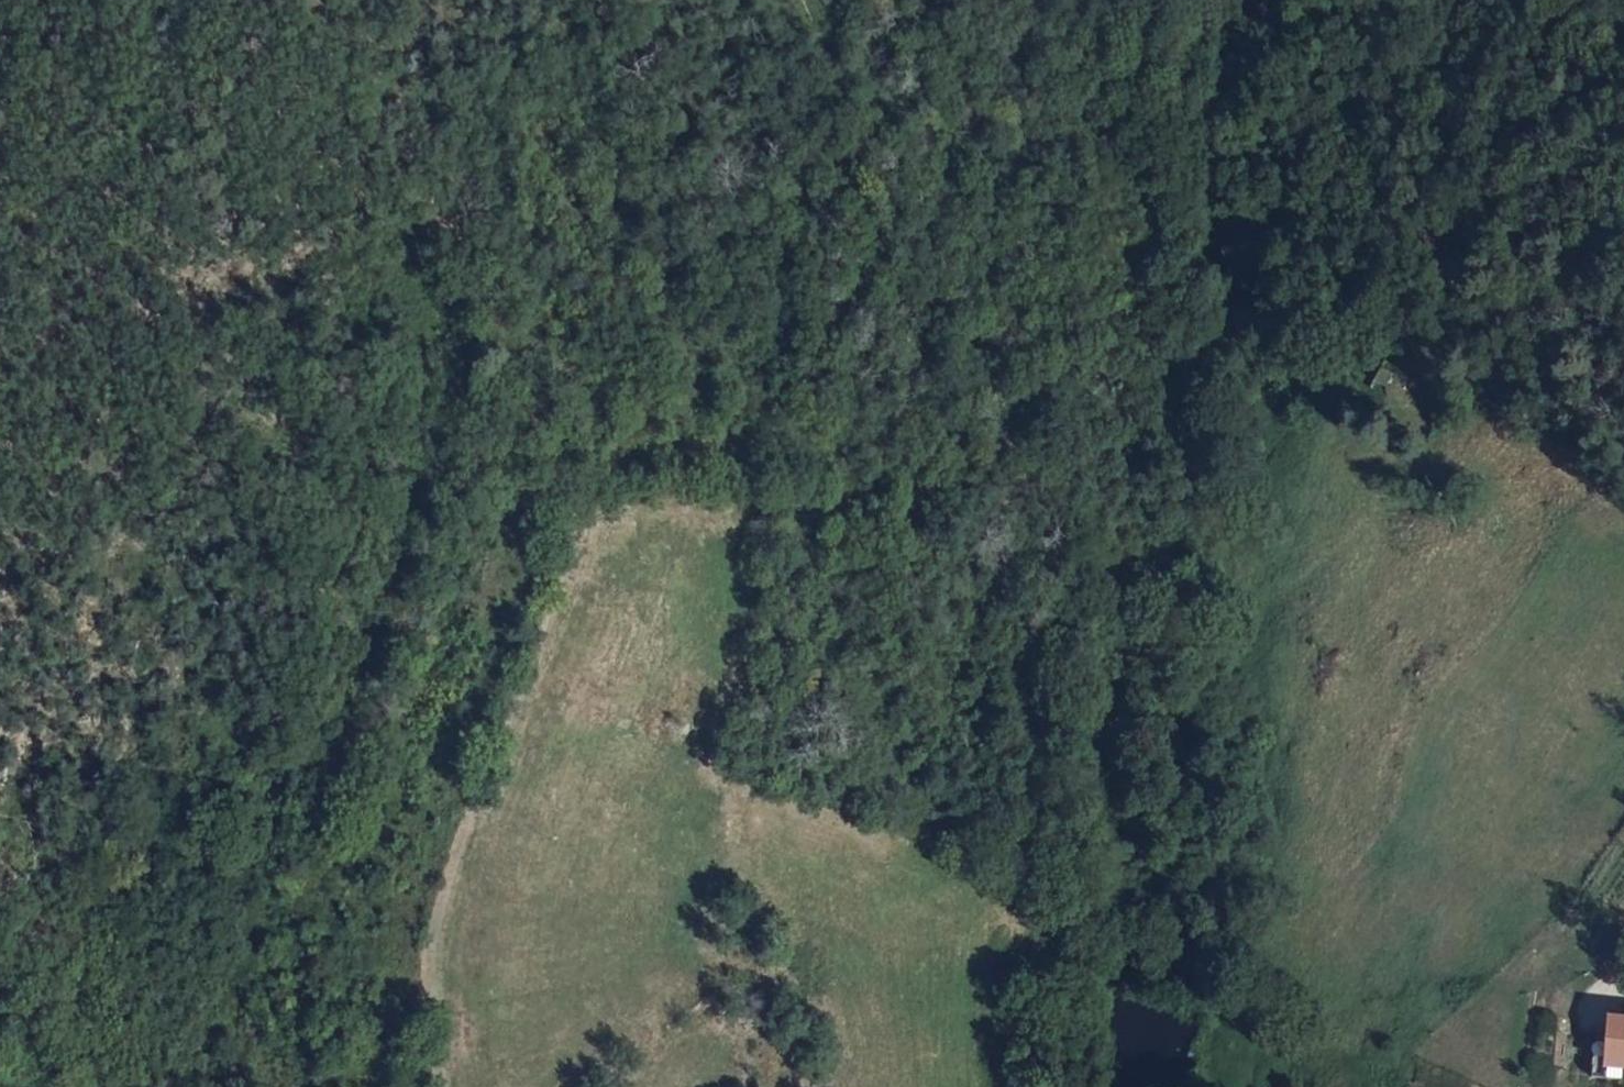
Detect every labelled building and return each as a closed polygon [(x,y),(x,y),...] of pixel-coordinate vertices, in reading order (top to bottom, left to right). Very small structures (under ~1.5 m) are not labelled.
[(1612,1012),(1610,1032),(1608,1057),(1623,1058),(1623,1013),(1612,1012)] [(1610,1032),(1594,1030),(1590,1071),(1623,1074),(1623,1058),(1608,1057),(1610,1032)]
